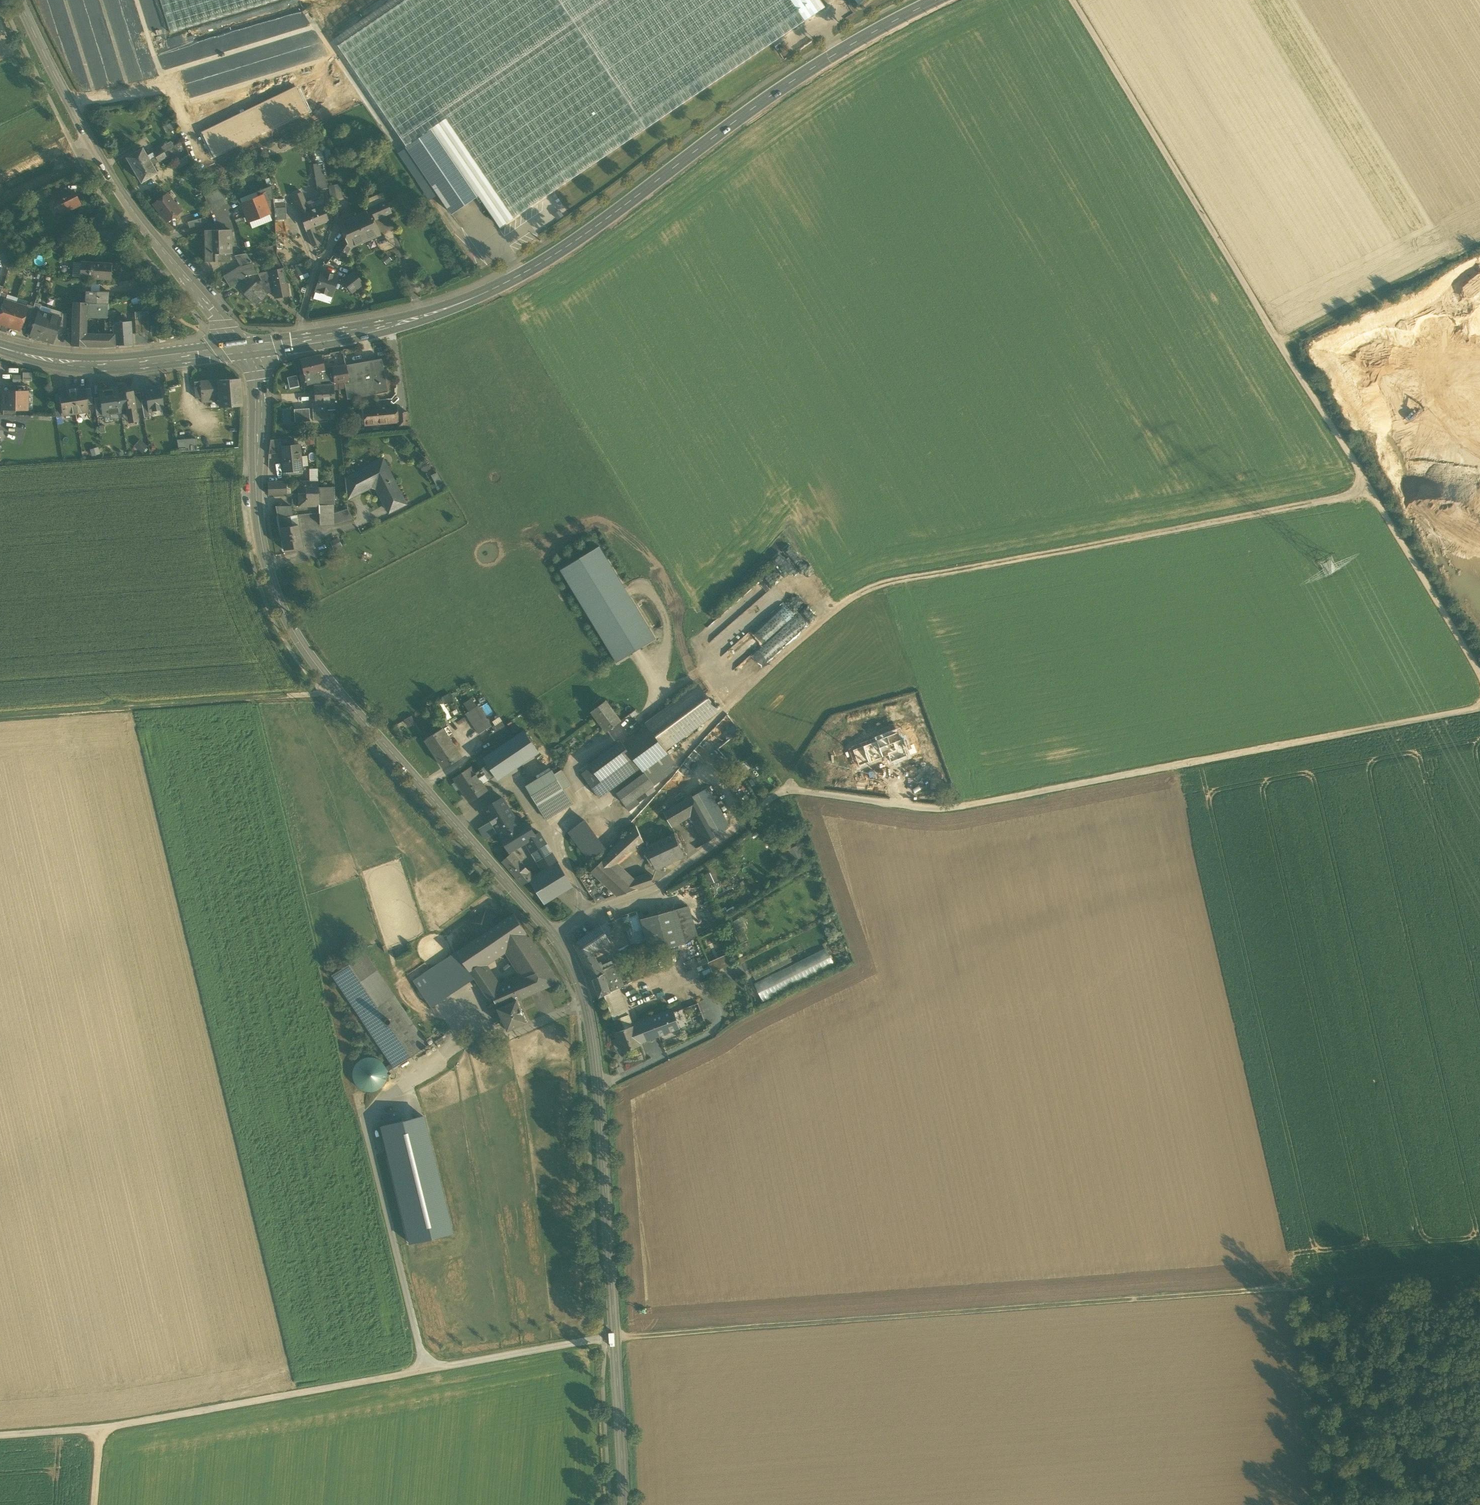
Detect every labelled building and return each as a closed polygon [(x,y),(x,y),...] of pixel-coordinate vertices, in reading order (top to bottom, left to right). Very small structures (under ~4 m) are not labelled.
[(169,32),(222,16),(275,0),(159,0),(169,32)] [(647,128),(559,0),(407,0),(339,46),(407,147),(434,129),(479,196),(501,227),(647,128)] [(647,128),(826,7),(821,0),(559,0),(647,128)] [(186,52),(185,61),(193,59),(194,62),(198,59),(200,61),(213,64),(214,65),(223,63),(227,69),(235,66),(240,63),(234,62),(241,60),(251,57),(258,52),(253,45),(263,47),(264,44),(284,39),(274,37),(287,33),(288,26),(294,27),(300,22),(309,24),(310,23),(301,12),(197,40),(184,49),(186,52)] [(213,107),(214,100),(208,99),(202,101),(199,101),(203,100),(189,98),(191,104),(181,107),(185,122),(198,123),(199,127),(195,127),(189,129),(190,131),(194,132),(202,130),(201,126),(202,125),(203,120),(205,125),(213,123),(211,122),(214,122),(215,116),(213,110),(205,109),(213,107)] [(163,127),(166,133),(178,127),(175,121),(163,127)] [(406,147),(452,214),(479,196),(434,129),(407,147),(406,147)] [(146,156),(149,160),(164,152),(173,146),(170,142),(152,152),(152,153),(146,156)] [(126,157),(133,170),(149,160),(146,156),(142,148),(126,157)] [(158,162),(166,157),(164,152),(149,160),(152,165),(158,162)] [(175,162),(179,168),(191,161),(188,154),(175,162)] [(152,165),(149,160),(133,170),(141,182),(156,173),(152,165)] [(318,190),(328,188),(323,162),(313,164),(318,190)] [(331,200),(343,197),(339,182),(327,185),(331,200)] [(262,196),(264,202),(273,198),(272,186),(256,192),(258,197),(262,196)] [(50,193),(54,200),(61,197),(62,194),(64,193),(61,187),(50,193)] [(54,200),(61,214),(79,204),(73,191),(67,194),(64,193),(62,194),(61,197),(54,200)] [(389,212),(392,218),(413,209),(410,199),(416,196),(413,191),(386,204),(389,212)] [(293,195),(300,214),(309,211),(301,192),(293,195)] [(371,201),(384,197),(383,192),(370,196),(371,201)] [(166,194),(153,203),(167,221),(180,212),(176,207),(177,205),(172,199),(171,200),(166,194)] [(242,204),(249,221),(269,213),(264,202),(262,196),(258,197),(242,204)] [(386,202),(355,216),(366,240),(378,235),(371,220),(389,212),(386,204),(386,202)] [(166,222),(167,221),(153,203),(152,204),(158,212),(157,212),(161,217),(166,222)] [(300,214),(306,229),(313,227),(329,221),(323,205),(309,211),(300,214)] [(275,208),(275,220),(286,220),(285,207),(275,208)] [(555,213),(559,219),(563,216),(559,210),(555,213)] [(87,225),(95,233),(104,225),(96,216),(87,225)] [(338,223),(345,238),(351,249),(353,245),(366,240),(355,216),(338,223)] [(205,217),(187,222),(189,228),(206,223),(205,217)] [(320,243),(313,227),(306,229),(312,246),(320,243)] [(230,230),(217,230),(204,230),(205,262),(217,262),(216,254),(218,254),(230,254),(230,230)] [(344,259),(351,249),(345,238),(333,252),(334,254),(334,253),(343,260),(343,259),(344,259)] [(237,260),(241,267),(242,268),(247,266),(252,274),(257,273),(246,255),(237,260)] [(303,261),(294,265),(300,279),(309,275),(303,261)] [(73,276),(80,277),(81,263),(73,262),(73,276)] [(118,265),(81,263),(80,277),(108,278),(108,285),(116,285),(117,282),(117,281),(118,265)] [(248,275),(252,274),(247,266),(242,268),(241,267),(224,277),(230,286),(248,275)] [(261,281),(257,285),(266,295),(271,290),(271,288),(273,287),(275,297),(287,295),(286,288),(288,288),(287,283),(285,284),(282,268),(257,273),(261,281)] [(315,291),(331,296),(337,276),(321,272),(315,291)] [(342,281),(351,292),(363,283),(354,272),(342,281)] [(255,305),(266,295),(257,285),(255,283),(244,293),(255,305)] [(85,303),(107,304),(108,292),(90,291),(90,286),(86,286),(86,291),(85,303)] [(5,300),(15,304),(18,297),(7,294),(5,300)] [(28,300),(18,297),(15,304),(26,307),(27,304),(28,300)] [(8,326),(15,304),(5,300),(4,300),(1,311),(0,313),(0,324),(8,326)] [(35,302),(33,306),(30,317),(36,318),(38,311),(39,311),(41,305),(41,304),(35,302)] [(72,345),(105,346),(107,346),(114,345),(113,326),(109,326),(109,317),(106,317),(107,304),(85,303),(73,302),(72,345)] [(26,307),(15,304),(8,326),(19,330),(23,318),(27,307),(26,307)] [(29,320),(30,317),(33,306),(27,304),(26,307),(27,307),(23,318),(29,320)] [(39,311),(49,314),(51,308),(41,305),(39,311)] [(61,312),(51,308),(49,314),(59,318),(61,313),(61,312)] [(30,336),(41,339),(49,314),(39,311),(38,311),(36,318),(30,336)] [(58,326),(66,328),(66,313),(61,313),(59,318),(60,318),(58,326)] [(59,318),(49,314),(41,339),(52,343),(58,326),(60,318),(59,318)] [(135,320),(136,333),(149,332),(148,314),(141,314),(141,319),(135,320)] [(113,326),(114,345),(132,344),(130,321),(115,322),(113,323),(113,326)] [(315,383),(319,383),(317,371),(324,370),(324,369),(320,355),(300,360),(301,362),(297,362),(300,375),(303,386),(315,383)] [(345,388),(347,399),(387,391),(381,359),(345,365),(347,381),(344,381),(345,388)] [(345,365),(324,369),(324,370),(317,371),(319,383),(333,382),(337,382),(344,381),(347,381),(345,365)] [(31,372),(22,372),(22,381),(32,381),(31,372)] [(20,384),(20,375),(12,375),(12,383),(20,384)] [(289,389),(299,387),(297,375),(287,377),(289,389)] [(219,396),(220,401),(220,407),(240,405),(238,379),(218,380),(219,396)] [(201,398),(219,396),(218,380),(194,382),(195,398),(201,398)] [(344,381),(337,382),(338,389),(345,388),(344,381)] [(314,386),(316,403),(316,407),(324,407),(335,406),(333,384),(315,386),(314,386)] [(84,387),(72,388),(75,413),(87,411),(86,405),(84,389),(84,387)] [(147,399),(149,411),(163,409),(159,387),(145,389),(147,399)] [(63,415),(75,413),(72,388),(60,390),(60,393),(62,405),(63,415)] [(84,389),(86,405),(92,404),(90,388),(84,389)] [(99,391),(100,397),(103,415),(121,412),(120,409),(118,393),(117,388),(99,391)] [(27,410),(27,391),(15,391),(3,391),(3,409),(15,410),(27,410)] [(127,411),(128,417),(136,415),(135,408),(133,393),(132,391),(118,393),(120,409),(126,408),(127,411)] [(140,392),(133,393),(135,408),(142,407),(141,400),(140,392)] [(96,416),(103,415),(100,397),(94,398),(96,416)] [(141,400),(144,418),(150,417),(149,411),(147,399),(141,400)] [(328,419),(328,412),(324,412),(324,407),(316,407),(316,403),(312,403),(313,420),(328,419)] [(363,408),(365,424),(397,421),(396,414),(395,405),(363,408)] [(309,409),(301,410),(302,421),(309,421),(309,409)] [(295,422),(302,421),(301,410),(294,410),(295,422)] [(397,421),(397,428),(410,426),(408,413),(396,414),(397,421)] [(294,445),(299,445),(305,444),(304,438),(304,437),(294,438),(294,445)] [(177,440),(179,452),(197,451),(196,442),(196,438),(177,440)] [(148,446),(139,439),(133,446),(141,453),(148,446)] [(270,440),(268,454),(280,453),(280,447),(280,439),(270,440)] [(280,453),(282,467),(301,465),(300,456),(299,445),(294,445),(280,447),(280,453)] [(98,447),(89,449),(91,456),(100,453),(98,447)] [(429,468),(425,461),(418,465),(423,473),(429,468)] [(376,488),(385,505),(401,497),(386,467),(381,470),(377,468),(375,464),(349,477),(357,493),(371,486),(376,488)] [(301,465),(282,467),(283,474),(302,473),(301,465)] [(298,482),(298,494),(318,493),(318,487),(318,481),(317,469),(311,469),(311,481),(298,482)] [(442,482),(437,472),(430,475),(436,486),(442,482)] [(345,479),(347,499),(357,493),(349,477),(345,479)] [(268,483),(268,495),(286,494),(286,482),(268,483)] [(333,487),(318,487),(318,493),(319,505),(329,505),(330,498),(333,498),(333,487)] [(319,505),(318,493),(298,494),(299,506),(319,506),(319,505)] [(385,505),(389,512),(405,504),(401,497),(385,505)] [(319,506),(319,513),(333,513),(333,505),(329,505),(319,505),(319,506)] [(277,516),(292,516),(292,515),(291,506),(275,506),(277,516)] [(348,509),(333,513),(334,524),(353,519),(348,509)] [(334,524),(333,513),(319,513),(320,525),(334,524)] [(279,528),(283,550),(302,547),(298,525),(292,526),(290,516),(278,519),(279,528)] [(329,541),(333,549),(341,545),(337,537),(329,541)] [(617,662),(656,639),(600,546),(561,570),(617,662)] [(791,560),(795,555),(783,547),(773,561),(782,566),(787,558),(791,560)] [(755,584),(762,593),(774,584),(767,575),(755,584)] [(775,585),(771,588),(781,603),(785,600),(775,585)] [(771,591),(707,641),(718,655),(710,661),(723,678),(750,657),(757,666),(819,619),(797,592),(781,604),(771,591)] [(646,723),(649,728),(650,728),(666,749),(718,711),(699,685),(646,723)] [(450,693),(441,698),(445,704),(454,699),(450,693)] [(440,698),(433,703),(444,722),(452,717),(440,698)] [(464,703),(469,711),(477,706),(472,698),(464,703)] [(597,718),(607,731),(621,721),(606,701),(594,709),(599,716),(597,718)] [(466,714),(479,734),(492,726),(478,705),(477,706),(469,711),(466,714)] [(742,707),(729,714),(733,721),(746,713),(742,707)] [(410,717),(403,721),(407,728),(414,724),(410,717)] [(492,721),(495,725),(502,721),(499,717),(492,721)] [(495,725),(497,729),(499,728),(504,735),(509,732),(502,721),(495,725)] [(504,735),(499,728),(497,729),(489,734),(495,742),(504,735)] [(644,773),(639,777),(642,781),(636,785),(620,797),(626,806),(636,798),(653,786),(667,776),(663,771),(671,765),(675,762),(666,749),(650,728),(649,728),(625,746),(633,757),(640,768),(644,773)] [(426,739),(445,768),(461,758),(443,729),(426,739)] [(499,780),(540,753),(525,731),(484,758),(488,764),(496,776),(499,780)] [(877,740),(853,749),(859,766),(883,757),(888,755),(891,762),(908,756),(905,748),(908,747),(904,737),(901,739),(898,731),(876,740),(877,740)] [(601,781),(633,757),(625,746),(621,741),(589,764),(591,767),(598,777),(601,781)] [(601,781),(598,777),(589,784),(599,798),(640,768),(633,757),(601,781)] [(486,774),(490,780),(496,776),(488,764),(482,768),(486,774)] [(559,765),(552,770),(555,774),(561,770),(559,765)] [(675,770),(671,765),(663,771),(667,776),(675,770)] [(461,788),(469,801),(470,800),(470,799),(485,789),(486,790),(487,789),(483,784),(479,778),(486,774),(482,768),(476,772),(471,766),(470,767),(471,768),(455,778),(455,777),(454,778),(456,781),(461,788)] [(582,774),(589,784),(598,777),(591,767),(582,774)] [(536,776),(538,778),(551,770),(550,768),(536,776)] [(526,786),(538,806),(538,805),(563,790),(564,789),(555,774),(552,770),(551,770),(538,778),(526,786)] [(555,774),(564,789),(571,785),(561,770),(555,774)] [(479,778),(483,784),(490,780),(486,774),(479,778)] [(633,781),(636,785),(642,781),(639,777),(633,781)] [(461,788),(456,781),(452,784),(456,791),(461,788)] [(636,785),(633,781),(617,793),(620,797),(636,785)] [(636,798),(640,803),(656,791),(653,786),(636,798)] [(707,788),(697,794),(720,834),(728,828),(727,823),(707,788)] [(563,790),(538,805),(546,818),(571,803),(563,790)] [(706,843),(720,834),(697,794),(683,802),(690,815),(706,843)] [(484,809),(501,837),(520,826),(503,798),(484,809)] [(636,798),(626,806),(630,811),(640,803),(636,798)] [(690,815),(683,802),(664,813),(671,826),(690,815)] [(568,832),(583,852),(599,840),(584,820),(568,832)] [(479,828),(486,840),(497,833),(490,822),(479,828)] [(527,822),(520,826),(501,837),(510,851),(526,842),(536,836),(535,835),(527,822)] [(604,858),(613,867),(618,863),(644,842),(636,825),(604,858)] [(526,842),(532,852),(546,843),(540,833),(535,835),(536,836),(526,842)] [(674,834),(662,839),(645,847),(653,863),(656,870),(685,857),(674,834)] [(583,852),(589,861),(605,849),(599,840),(583,852)] [(532,852),(543,870),(558,862),(546,843),(532,852)] [(803,857),(797,845),(788,850),(794,861),(803,857)] [(503,862),(523,884),(530,879),(534,877),(533,876),(533,877),(513,853),(503,862)] [(630,882),(633,881),(618,863),(613,867),(604,858),(591,871),(617,896),(633,890),(630,882)] [(530,879),(545,903),(573,886),(558,862),(543,870),(533,876),(534,877),(530,879)] [(710,873),(704,875),(709,885),(714,882),(710,873)] [(630,882),(633,890),(655,883),(651,875),(633,881),(630,882)] [(676,910),(686,944),(697,936),(688,906),(676,910)] [(647,940),(650,950),(686,944),(676,910),(641,919),(647,940)] [(470,922),(480,937),(495,927),(485,912),(470,922)] [(481,964),(505,948),(527,933),(514,914),(495,927),(480,937),(457,952),(470,972),(481,964)] [(743,920),(746,920),(745,916),(733,918),(735,929),(744,928),(743,920)] [(582,957),(592,977),(602,970),(592,952),(610,941),(600,925),(575,944),(582,957)] [(505,948),(525,977),(529,975),(525,967),(530,964),(529,962),(541,953),(527,933),(505,948)] [(638,953),(650,950),(647,940),(635,944),(638,953)] [(826,947),(754,983),(763,1002),(836,966),(826,947)] [(457,952),(423,975),(431,987),(421,993),(431,1008),(475,979),(470,972),(457,952)] [(331,975),(343,992),(376,970),(365,953),(331,975)] [(559,980),(541,953),(529,962),(530,964),(525,967),(529,975),(525,977),(515,981),(522,998),(559,982),(560,982),(559,981),(559,980)] [(709,962),(713,972),(732,963),(728,954),(709,962)] [(490,976),(481,964),(470,972),(475,979),(478,984),(490,976)] [(603,971),(602,970),(592,977),(593,979),(599,997),(605,995),(611,991),(619,988),(624,985),(616,965),(603,971)] [(343,992),(360,1018),(394,996),(376,970),(343,992)] [(639,972),(630,976),(632,982),(641,978),(639,972)] [(413,982),(421,993),(431,987),(423,975),(413,982)] [(494,982),(490,976),(478,984),(483,990),(494,982)] [(498,1008),(508,1030),(509,1030),(526,1022),(527,1022),(527,1021),(517,1000),(522,998),(515,981),(498,989),(506,1005),(498,1008)] [(498,989),(494,982),(483,990),(491,1002),(494,999),(498,1008),(506,1005),(498,989)] [(605,995),(613,1017),(628,1012),(619,988),(611,992),(605,995)] [(427,1045),(394,996),(360,1018),(393,1068),(427,1045)] [(682,1010),(674,1013),(680,1028),(688,1025),(682,1010)] [(634,1026),(640,1044),(680,1029),(680,1028),(674,1013),(673,1011),(634,1026)] [(629,1014),(621,1017),(625,1029),(634,1026),(629,1014)] [(616,1033),(623,1052),(641,1045),(640,1044),(634,1026),(625,1029),(621,1017),(614,1020),(618,1032),(616,1033)] [(352,1072),(353,1079),(356,1085),(361,1089),(367,1091),(374,1091),(380,1088),(384,1083),(386,1076),(386,1069),(383,1063),(377,1059),(371,1057),(364,1058),(358,1061),(354,1066),(352,1072)] [(380,1127),(409,1243),(452,1233),(423,1116),(380,1127)]
